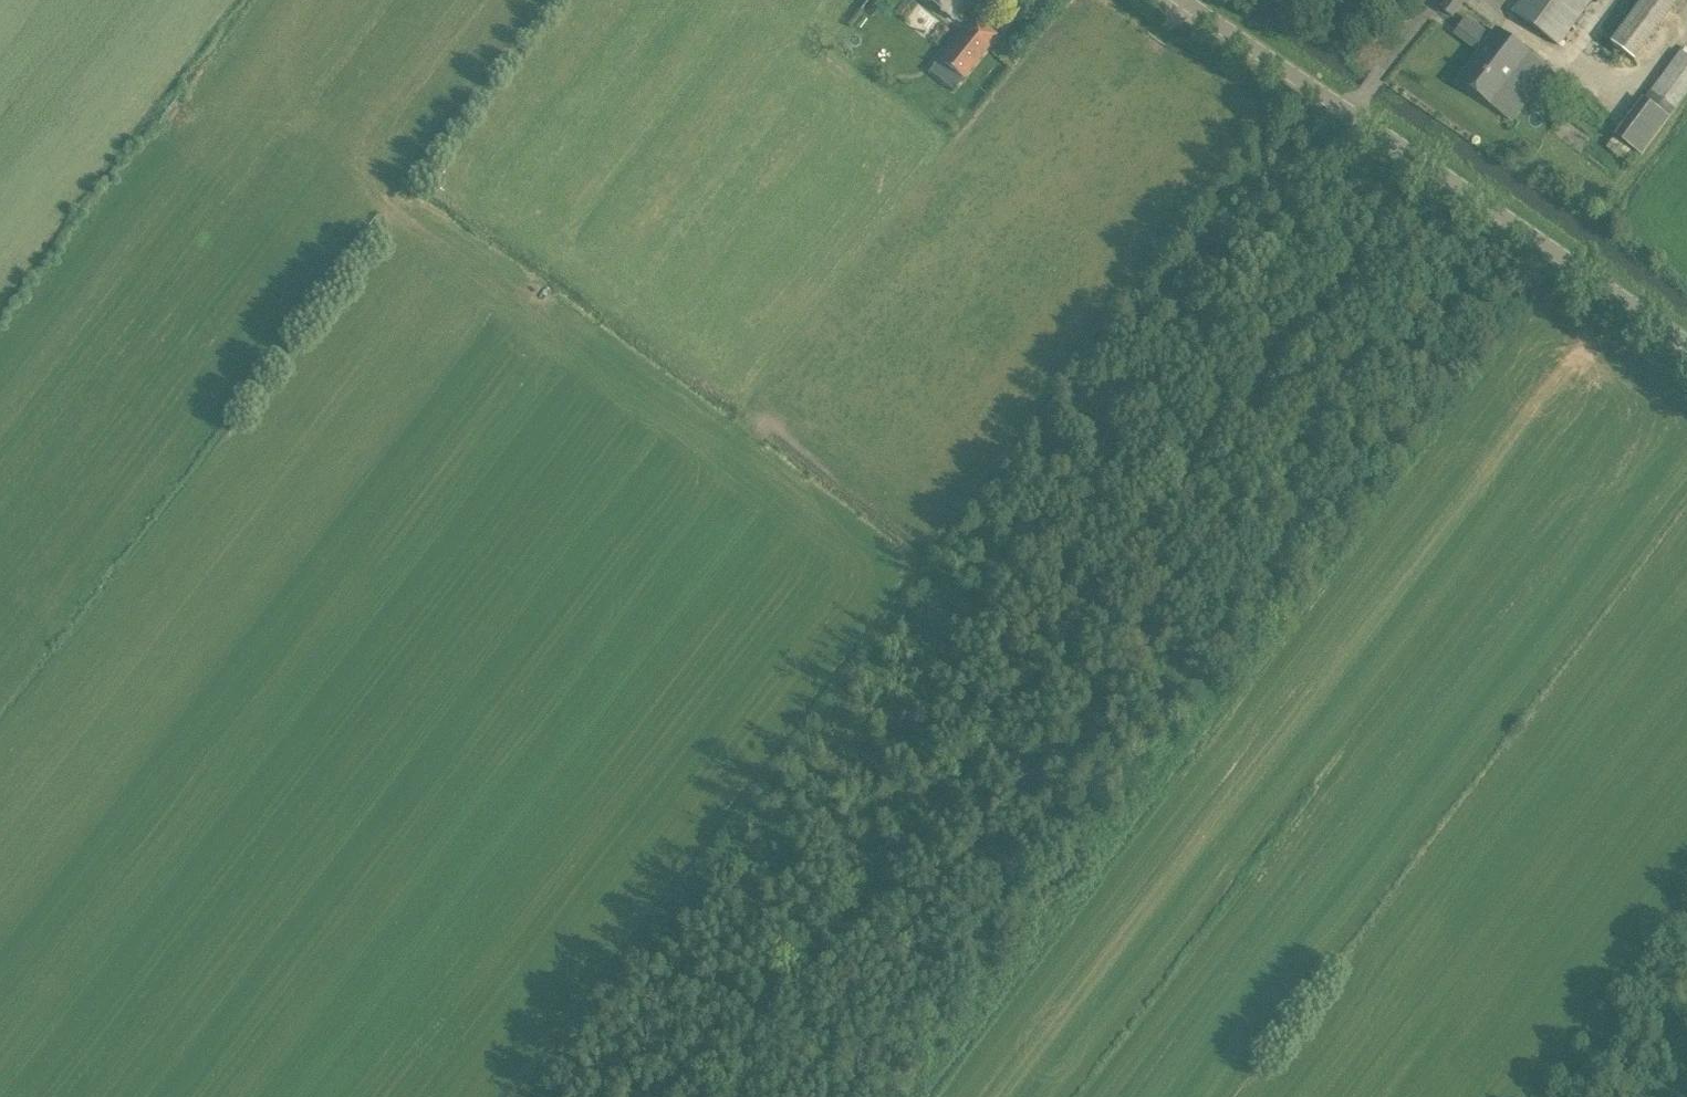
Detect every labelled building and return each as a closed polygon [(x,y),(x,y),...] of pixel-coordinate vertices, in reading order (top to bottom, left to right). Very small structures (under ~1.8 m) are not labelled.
[(952,19),(968,0),(929,0),(952,19)] [(1443,10),(1453,17),(1463,4),(1458,0),(1449,0),(1442,9),(1443,10)] [(1592,0),(1523,0),(1514,13),(1558,45),(1592,0)] [(1656,64),(1685,0),(1644,0),(1622,48),(1656,64)] [(974,17),(939,60),(958,76),(983,46),(987,49),(998,36),(974,17)] [(1512,121),(1551,72),(1497,31),(1459,80),(1512,121)] [(1682,111),(1686,103),(1686,50),(1686,49),(1655,93),(1682,111)]
